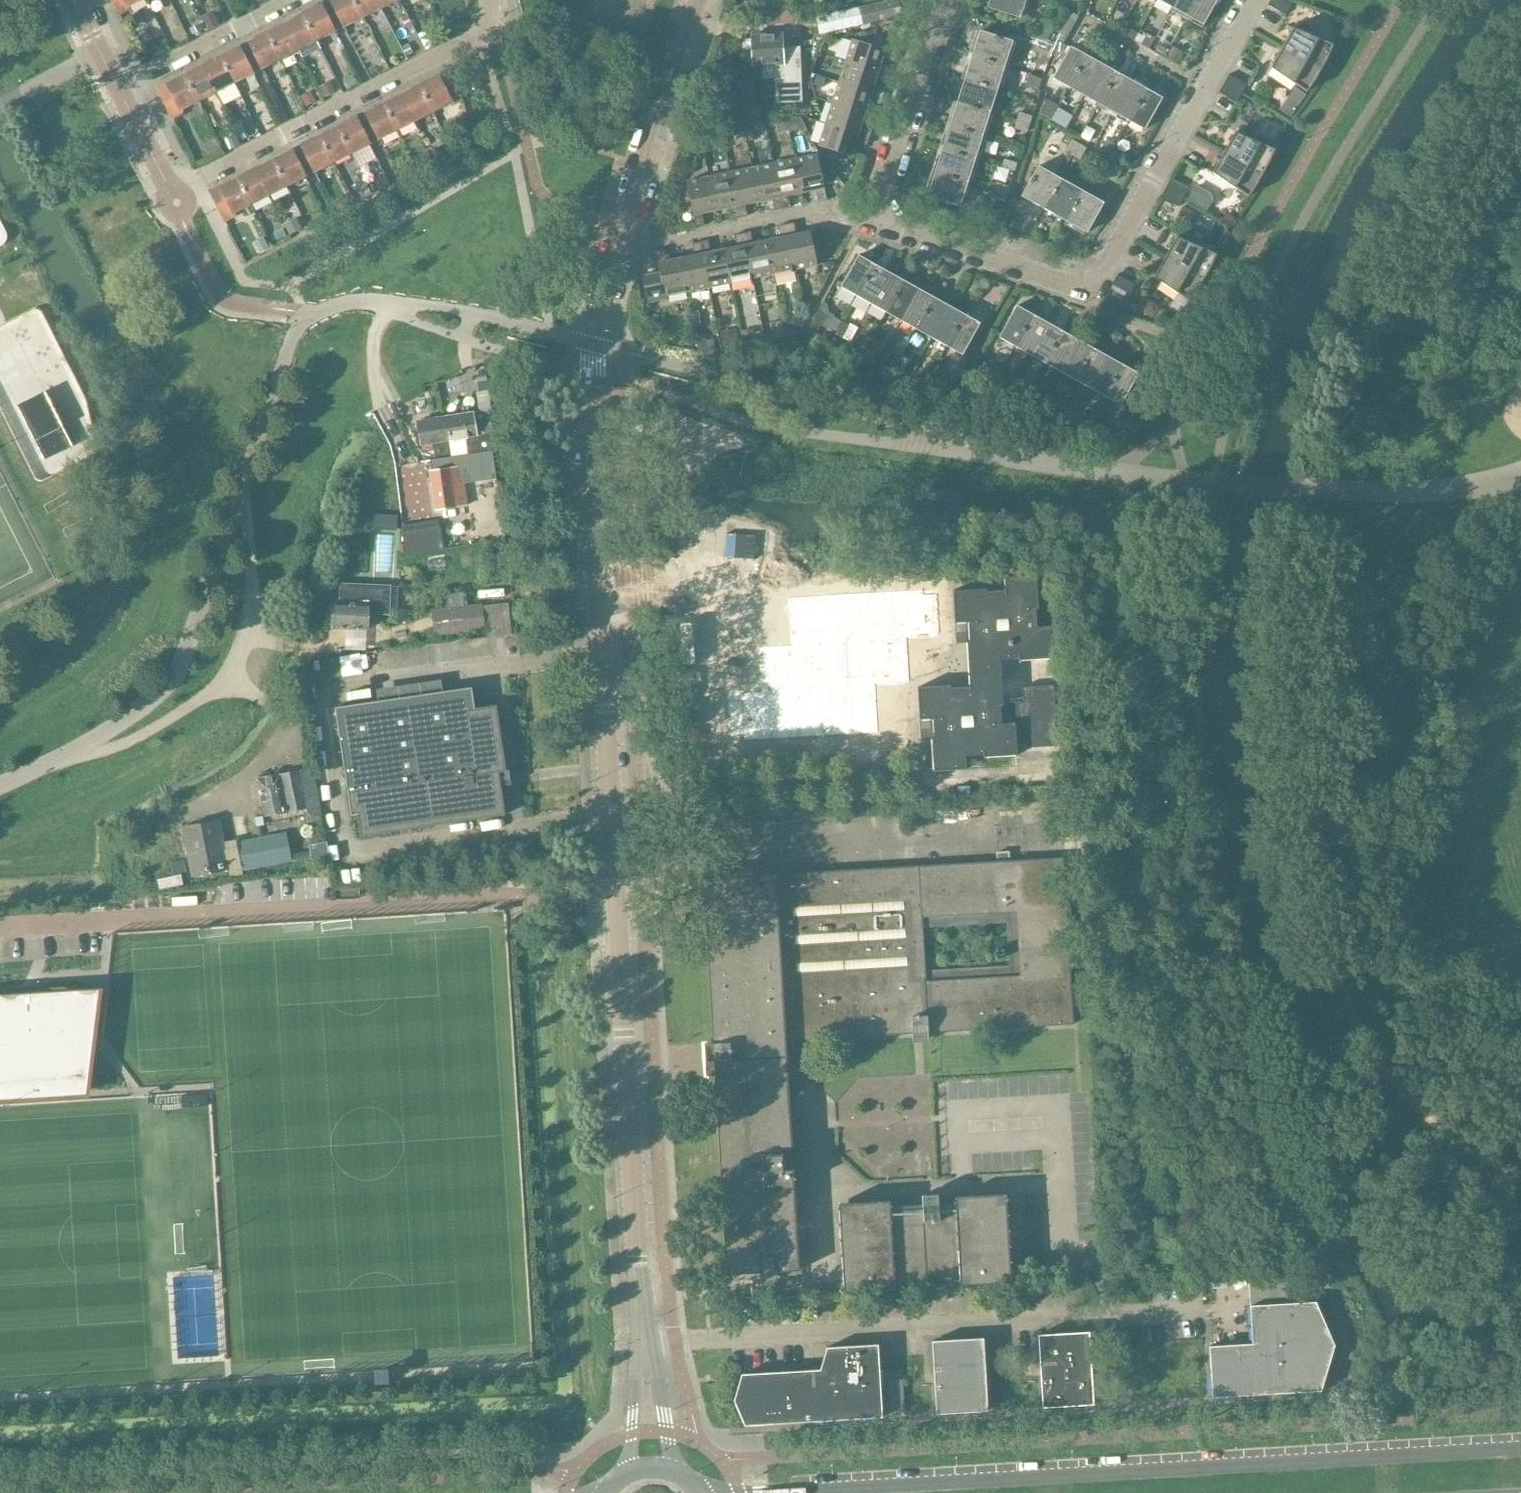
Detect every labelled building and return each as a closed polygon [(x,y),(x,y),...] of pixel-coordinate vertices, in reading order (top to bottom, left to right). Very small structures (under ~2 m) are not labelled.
[(118,10),(138,0),(112,0),(118,10)] [(331,1),(344,26),(362,16),(354,0),(332,0),(331,1)] [(362,16),(380,7),(376,0),(354,0),(362,16)] [(818,35),(899,17),(896,0),(814,18),(818,35)] [(987,7),(1020,18),(1025,0),(989,0),(987,7)] [(1172,7),(1187,16),(1196,0),(1176,0),(1172,7)] [(1187,16),(1203,24),(1216,0),(1196,0),(1187,16)] [(1267,5),(1268,6),(1285,15),(1290,6),(1280,0),(1270,0),(1267,5)] [(321,5),(302,15),(315,40),(334,30),(321,5)] [(212,11),(201,17),(208,31),(219,25),(212,11)] [(791,11),(773,12),(774,28),(791,27),(791,11)] [(1055,38),(1063,43),(1078,16),(1070,11),(1055,38)] [(302,15),(285,24),(298,49),(315,40),(302,15)] [(198,23),(189,28),(193,35),(202,30),(198,23)] [(285,24),(268,33),(280,58),(298,49),(285,24)] [(1332,45),(1293,27),(1282,48),(1320,69),(1327,58),(1332,45)] [(1038,28),(1035,36),(1048,40),(1050,33),(1038,28)] [(883,29),(881,37),(893,40),(895,32),(883,29)] [(980,31),(972,56),(1004,66),(1012,41),(980,31)] [(424,32),(418,35),(426,50),(432,47),(424,32)] [(268,33),(249,42),(262,67),(280,58),(268,33)] [(782,34),(752,36),(753,66),(763,66),(763,82),(774,81),(775,107),(803,105),(800,50),(783,50),(782,34)] [(1147,34),(1140,45),(1148,49),(1154,38),(1147,34)] [(1035,36),(1032,44),(1045,48),(1048,40),(1035,36)] [(884,50),(852,39),(845,61),(878,72),(882,58),(893,62),(896,54),(884,50)] [(153,40),(142,46),(146,55),(157,49),(153,40)] [(1061,57),(1067,46),(1059,41),(1053,52),(1061,57)] [(408,44),(400,48),(405,57),(412,53),(408,44)] [(1159,44),(1154,52),(1163,58),(1168,50),(1159,44)] [(1172,46),(1166,57),(1178,63),(1183,53),(1172,46)] [(239,47),(220,57),(233,82),(252,72),(239,47)] [(1053,78),(1068,87),(1086,56),(1070,47),(1053,78)] [(1320,69),(1282,48),(1270,68),(1306,92),(1314,80),(1320,69)] [(972,56),(964,78),(997,89),(1004,66),(972,56)] [(1101,64),(1086,56),(1068,87),(1083,95),(1101,64)] [(220,57),(202,66),(215,91),(233,82),(220,57)] [(878,72),(845,61),(838,82),(882,96),(885,88),(873,85),(878,72)] [(1116,72),(1101,64),(1083,95),(1098,104),(1116,72)] [(202,66),(185,75),(197,100),(215,91),(202,66)] [(448,72),(420,86),(432,111),(461,97),(448,72)] [(1131,81),(1116,72),(1098,104),(1114,112),(1131,81)] [(352,74),(345,78),(349,87),(357,84),(352,74)] [(1246,85),(1229,75),(1230,75),(1228,74),(1223,84),(1241,93),(1246,85)] [(185,75),(158,89),(171,114),(197,100),(185,75)] [(1041,79),(1029,75),(1026,83),(1038,87),(1041,79)] [(816,76),(813,85),(822,88),(825,79),(816,76)] [(964,78),(957,101),(990,112),(997,89),(964,78)] [(475,89),(482,86),(478,80),(472,83),(475,89)] [(1146,89),(1131,81),(1114,112),(1128,121),(1146,89)] [(329,82),(319,86),(324,96),(334,91),(329,82)] [(882,96),(838,82),(832,103),(864,113),(868,100),(880,104),(882,96)] [(1241,93),(1223,84),(1218,93),(1219,93),(1236,102),(1241,93)] [(420,86),(402,95),(414,120),(432,111),(420,86)] [(1294,88),(1291,92),(1302,100),(1305,96),(1294,88)] [(1162,98),(1146,89),(1128,121),(1144,129),(1162,98)] [(310,91),(301,96),(306,106),(315,101),(310,91)] [(402,95),(384,104),(397,129),(414,120),(402,95)] [(957,101),(950,125),(982,136),(990,112),(957,101)] [(864,113),(832,103),(825,124),(869,138),(871,130),(860,127),(864,113)] [(384,104),(366,113),(378,138),(397,129),(384,104)] [(1019,113),(1017,120),(1029,124),(1031,116),(1019,113)] [(356,118),(338,128),(350,153),(369,143),(356,118)] [(1029,124),(1017,120),(1014,128),(1026,132),(1029,124)] [(784,121),(776,123),(778,132),(786,130),(784,121)] [(869,138),(825,124),(818,146),(851,156),(855,142),(867,146),(869,138)] [(950,125),(942,148),(975,158),(982,136),(950,125)] [(1086,126),(1080,137),(1088,142),(1094,130),(1086,126)] [(338,128),(319,137),(332,162),(350,153),(338,128)] [(754,128),(746,130),(748,141),(757,139),(754,128)] [(245,130),(239,133),(242,140),(248,137),(245,130)] [(1274,150),(1235,132),(1223,152),(1262,174),(1268,162),(1274,150)] [(235,134),(225,139),(230,148),(240,143),(235,134)] [(319,137),(302,146),(314,171),(332,162),(319,137)] [(1066,152),(1073,156),(1080,144),(1073,140),(1066,152)] [(1080,144),(1073,156),(1079,159),(1086,148),(1080,144)] [(441,146),(431,151),(435,159),(445,154),(441,146)] [(942,148),(935,171),(967,182),(975,158),(942,148)] [(292,151),(273,160),(286,185),(305,176),(292,151)] [(428,151),(418,156),(422,164),(432,159),(428,151)] [(1262,174),(1223,152),(1212,172),(1248,197),(1256,185),(1262,174)] [(817,155),(795,159),(801,193),(815,190),(817,202),(826,200),(823,188),(824,188),(817,155)] [(795,159),(773,164),(782,209),(790,207),(788,195),(801,193),(795,159)] [(1004,159),(1002,167),(1001,167),(1014,171),(1016,163),(1004,159)] [(273,160),(255,169),(267,195),(286,185),(273,160)] [(773,164),(751,168),(758,202),(772,199),(774,210),(782,209),(773,164)] [(1116,180),(1121,171),(1122,169),(1115,165),(1108,176),(1116,180)] [(1038,166),(1021,196),(1044,208),(1060,179),(1038,166)] [(751,168),(730,173),(739,218),(747,216),(745,204),(758,202),(751,168)] [(255,169),(237,179),(249,204),(267,195),(255,169)] [(935,171),(927,196),(960,206),(967,182),(935,171)] [(730,173),(708,177),(715,210),(729,208),(731,219),(739,218),(730,173)] [(384,174),(373,179),(378,190),(389,184),(384,174)] [(693,215),(695,227),(704,225),(701,213),(715,210),(708,177),(686,182),(693,215)] [(237,179),(210,192),(223,217),(249,204),(237,179)] [(1060,179),(1044,208),(1065,220),(1082,191),(1060,179)] [(1187,189),(1171,180),(1170,179),(1165,188),(1183,198),(1187,189)] [(997,183),(994,190),(1006,194),(1009,186),(997,183)] [(1195,185),(1189,196),(1196,201),(1202,189),(1195,185)] [(1183,198),(1165,188),(1160,198),(1161,198),(1178,207),(1183,198)] [(1006,194),(994,190),(992,198),(1004,202),(1006,194)] [(1082,191),(1065,220),(1086,232),(1103,203),(1082,191)] [(343,196),(331,203),(336,213),(348,206),(343,196)] [(1201,214),(1195,224),(1210,233),(1216,222),(1201,214)] [(294,218),(283,223),(289,234),(300,228),(294,218)] [(796,235),(793,223),(786,224),(795,270),(817,265),(810,232),(796,235)] [(780,238),(766,241),(773,274),(795,270),(786,224),(778,226),(780,238)] [(283,229),(273,234),(276,240),(286,236),(283,229)] [(742,233),(752,278),(773,274),(766,241),(753,243),(750,232),(742,233)] [(737,247),(723,249),(730,283),(752,278),(742,233),(735,235),(737,247)] [(263,237),(254,242),(259,253),(269,248),(263,237)] [(1176,237),(1165,257),(1203,278),(1210,267),(1216,254),(1176,237)] [(710,252),(707,241),(699,242),(708,287),(730,283),(723,249),(710,252)] [(694,256),(680,258),(687,292),(708,287),(699,242),(691,244),(694,256)] [(664,249),(656,251),(658,263),(660,273),(642,276),(647,302),(666,299),(666,296),(687,292),(680,258),(667,261),(664,249)] [(874,264),(858,255),(840,287),(856,295),(874,264)] [(1203,278),(1165,257),(1154,277),(1189,301),(1197,290),(1203,278)] [(889,273),(874,264),(856,295),(871,304),(889,273)] [(904,281),(889,273),(871,304),(886,312),(904,281)] [(1113,285),(1129,294),(1135,285),(1118,275),(1117,274),(1111,284),(1112,285),(1113,285)] [(919,290),(904,281),(886,312),(902,321),(919,290)] [(934,298),(919,290),(902,321),(916,329),(934,298)] [(949,306),(934,298),(916,329),(931,337),(949,306)] [(964,315),(949,306),(931,337),(946,346),(964,315)] [(1032,314),(1016,306),(999,337),(1014,346),(1032,314)] [(817,311),(798,347),(807,352),(821,326),(827,316),(817,311)] [(1047,323),(1032,314),(1014,346),(1029,354),(1047,323)] [(794,315),(787,328),(798,334),(805,321),(794,315)] [(979,323),(964,315),(946,346),(962,354),(979,323)] [(827,316),(821,326),(827,329),(832,319),(827,316)] [(832,319),(827,329),(834,333),(841,321),(833,317),(832,319)] [(780,322),(769,324),(773,339),(783,337),(780,322)] [(850,323),(848,326),(842,337),(850,341),(858,328),(850,323)] [(1062,331),(1047,323),(1029,354),(1044,363),(1062,331)] [(762,331),(743,335),(746,349),(765,345),(762,331)] [(1077,340),(1062,331),(1044,363),(1059,371),(1077,340)] [(737,332),(721,335),(723,349),(739,345),(737,332)] [(858,346),(866,350),(872,339),(864,335),(858,346)] [(705,341),(697,342),(699,353),(702,352),(715,350),(713,339),(705,341)] [(1092,348),(1077,340),(1059,371),(1074,379),(1092,348)] [(1107,356),(1092,348),(1074,379),(1089,388),(1107,356)] [(909,360),(902,355),(895,367),(903,372),(909,360)] [(1122,365),(1107,356),(1089,388),(1104,396),(1122,365)] [(1137,374),(1122,365),(1104,396),(1120,405),(1137,374)] [(988,377),(994,381),(1001,370),(994,366),(988,377)] [(918,380),(925,384),(932,372),(925,368),(918,380)] [(485,374),(476,376),(478,392),(488,391),(485,374)] [(1031,386),(1023,382),(1016,393),(1024,398),(1031,386)] [(44,391),(17,405),(45,460),(72,446),(44,391)] [(478,392),(476,393),(477,405),(489,403),(488,391),(478,392)] [(1040,396),(1029,391),(1025,399),(1035,404),(1040,396)] [(1047,411),(1055,415),(1061,403),(1054,399),(1047,411)] [(1069,407),(1061,403),(1055,415),(1062,419),(1069,407)] [(494,450),(489,410),(453,416),(459,454),(494,450)] [(459,454),(453,416),(417,421),(421,445),(422,450),(433,448),(432,443),(447,441),(449,441),(451,455),(459,454)] [(1077,427),(1085,432),(1091,420),(1084,416),(1077,427)] [(447,441),(432,443),(433,448),(435,457),(449,455),(447,441)] [(491,451),(459,456),(461,467),(463,483),(495,479),(491,451)] [(463,483),(461,467),(459,456),(429,460),(431,471),(429,471),(435,510),(467,505),(463,483)] [(376,514),(375,526),(398,527),(398,514),(376,514)] [(407,552),(439,548),(436,526),(428,528),(428,524),(404,527),(407,552)] [(446,552),(428,554),(430,573),(448,572),(446,552)] [(332,616),(332,623),(334,626),(334,628),(368,630),(368,613),(390,614),(391,582),(340,580),(339,602),(335,602),(335,613),(332,616)] [(759,690),(727,692),(730,741),(879,732),(877,685),(911,683),(908,639),(940,637),(937,587),(788,596),(790,643),(756,645),(759,690)] [(508,601),(506,601),(483,604),(487,637),(511,634),(508,601)] [(484,629),(481,604),(433,610),(436,635),(484,629)] [(361,836),(410,829),(505,815),(501,786),(511,785),(508,770),(506,771),(496,705),(475,708),(472,687),(335,707),(350,816),(358,815),(361,836)] [(982,726),(943,728),(944,753),(983,750),(982,726)] [(307,814),(312,817),(321,815),(312,768),(257,779),(264,816),(305,808),(307,814)] [(192,876),(228,869),(219,821),(183,828),(192,876)] [(292,858),(287,832),(237,842),(243,871),(255,869),(255,866),(292,858)] [(310,844),(314,861),(331,857),(327,840),(310,844)] [(912,1033),(912,1034),(928,1033),(928,1032),(1073,1024),(1063,857),(1009,860),(1009,851),(996,852),(997,861),(753,875),(752,874),(736,875),(736,876),(703,878),(713,1043),(711,1044),(712,1061),(714,1061),(725,1274),(760,1273),(760,1274),(776,1273),(776,1272),(798,1271),(789,1103),(811,1079),(786,1056),(785,1040),(912,1033)] [(174,862),(170,863),(172,874),(176,873),(185,871),(183,860),(174,862)] [(181,874),(164,877),(166,887),(182,884),(181,874)] [(43,1076),(79,1074),(76,1038),(72,987),(77,987),(77,981),(36,984),(36,988),(0,990),(0,1079),(43,1076)] [(886,1049),(858,1051),(859,1065),(887,1063),(886,1049)] [(850,1051),(822,1053),(823,1067),(851,1065),(850,1051)] [(887,1063),(859,1065),(860,1079),(888,1077),(887,1063)] [(851,1065),(823,1067),(824,1081),(852,1079),(851,1065)] [(1083,1066),(1055,1068),(1056,1082),(1084,1080),(1083,1066)] [(1047,1068),(1020,1070),(1020,1084),(1048,1082),(1047,1068)] [(983,1072),(955,1074),(955,1087),(983,1086),(983,1072)] [(947,1074),(919,1076),(920,1090),(947,1088),(947,1074)] [(888,1077),(860,1079),(861,1093),(889,1091),(888,1077)] [(852,1079),(824,1081),(825,1095),(853,1093),(852,1079)] [(1084,1080),(1056,1082),(1057,1096),(1085,1094),(1084,1080)] [(1048,1082),(1020,1084),(1021,1098),(1049,1096),(1048,1082)] [(983,1086),(955,1087),(956,1101),(984,1100),(983,1086)] [(947,1088),(920,1090),(920,1103),(948,1102),(947,1088)] [(889,1091),(861,1093),(861,1107),(889,1105),(889,1091)] [(853,1093),(825,1095),(825,1109),(853,1107),(853,1093)] [(1085,1094),(1057,1096),(1058,1110),(1086,1108),(1085,1094)] [(1049,1096),(1021,1098),(1022,1112),(1050,1110),(1049,1096)] [(889,1105),(861,1107),(862,1121),(890,1119),(889,1105)] [(853,1107),(825,1109),(826,1123),(854,1121),(853,1107)] [(1086,1108),(1058,1110),(1059,1124),(1087,1122),(1086,1108)] [(1050,1110),(1022,1112),(1023,1126),(1051,1124),(1050,1110)] [(890,1119),(862,1121),(863,1135),(891,1133),(890,1119)] [(854,1121),(826,1123),(827,1137),(855,1135),(854,1121)] [(891,1133),(863,1135),(864,1149),(892,1147),(891,1133)] [(855,1135),(827,1137),(828,1151),(856,1149),(855,1135)] [(1087,1136),(1059,1138),(1060,1152),(1088,1150),(1087,1136)] [(1051,1138),(1024,1140),(1024,1154),(1052,1152),(1051,1138)] [(892,1147),(864,1149),(865,1163),(893,1161),(892,1147)] [(856,1149),(828,1151),(829,1165),(857,1163),(856,1149)] [(1088,1150),(1060,1152),(1061,1166),(1089,1164),(1088,1150)] [(1052,1152),(1024,1154),(1025,1168),(1053,1166),(1052,1152)] [(1089,1164),(1061,1166),(1062,1180),(1090,1178),(1089,1164)] [(1053,1166),(1025,1168),(1026,1182),(1054,1180),(1053,1166)] [(1090,1178),(1062,1180),(1063,1194),(1091,1192),(1090,1178)] [(1091,1192),(1063,1194),(1063,1208),(1091,1206),(1091,1192)] [(891,1204),(889,1204),(836,1207),(841,1288),(896,1285),(896,1282),(957,1279),(957,1281),(1012,1278),(1010,1241),(1008,1197),(953,1200),(953,1202),(938,1203),(938,1201),(921,1202),(921,1204),(891,1206),(891,1204)] [(1091,1206),(1063,1208),(1064,1221),(1092,1220),(1091,1206)] [(1291,1265),(1247,1268),(1252,1344),(1209,1346),(1212,1397),(1320,1391),(1334,1345),(1315,1302),(1294,1303),(1291,1265)] [(1089,1332),(1038,1335),(1042,1407),(1093,1404),(1089,1332)] [(983,1338),(932,1341),(936,1414),(987,1411),(983,1338)] [(878,1344),(826,1347),(820,1369),(741,1374),(734,1400),(745,1425),(882,1417),(878,1344)]
